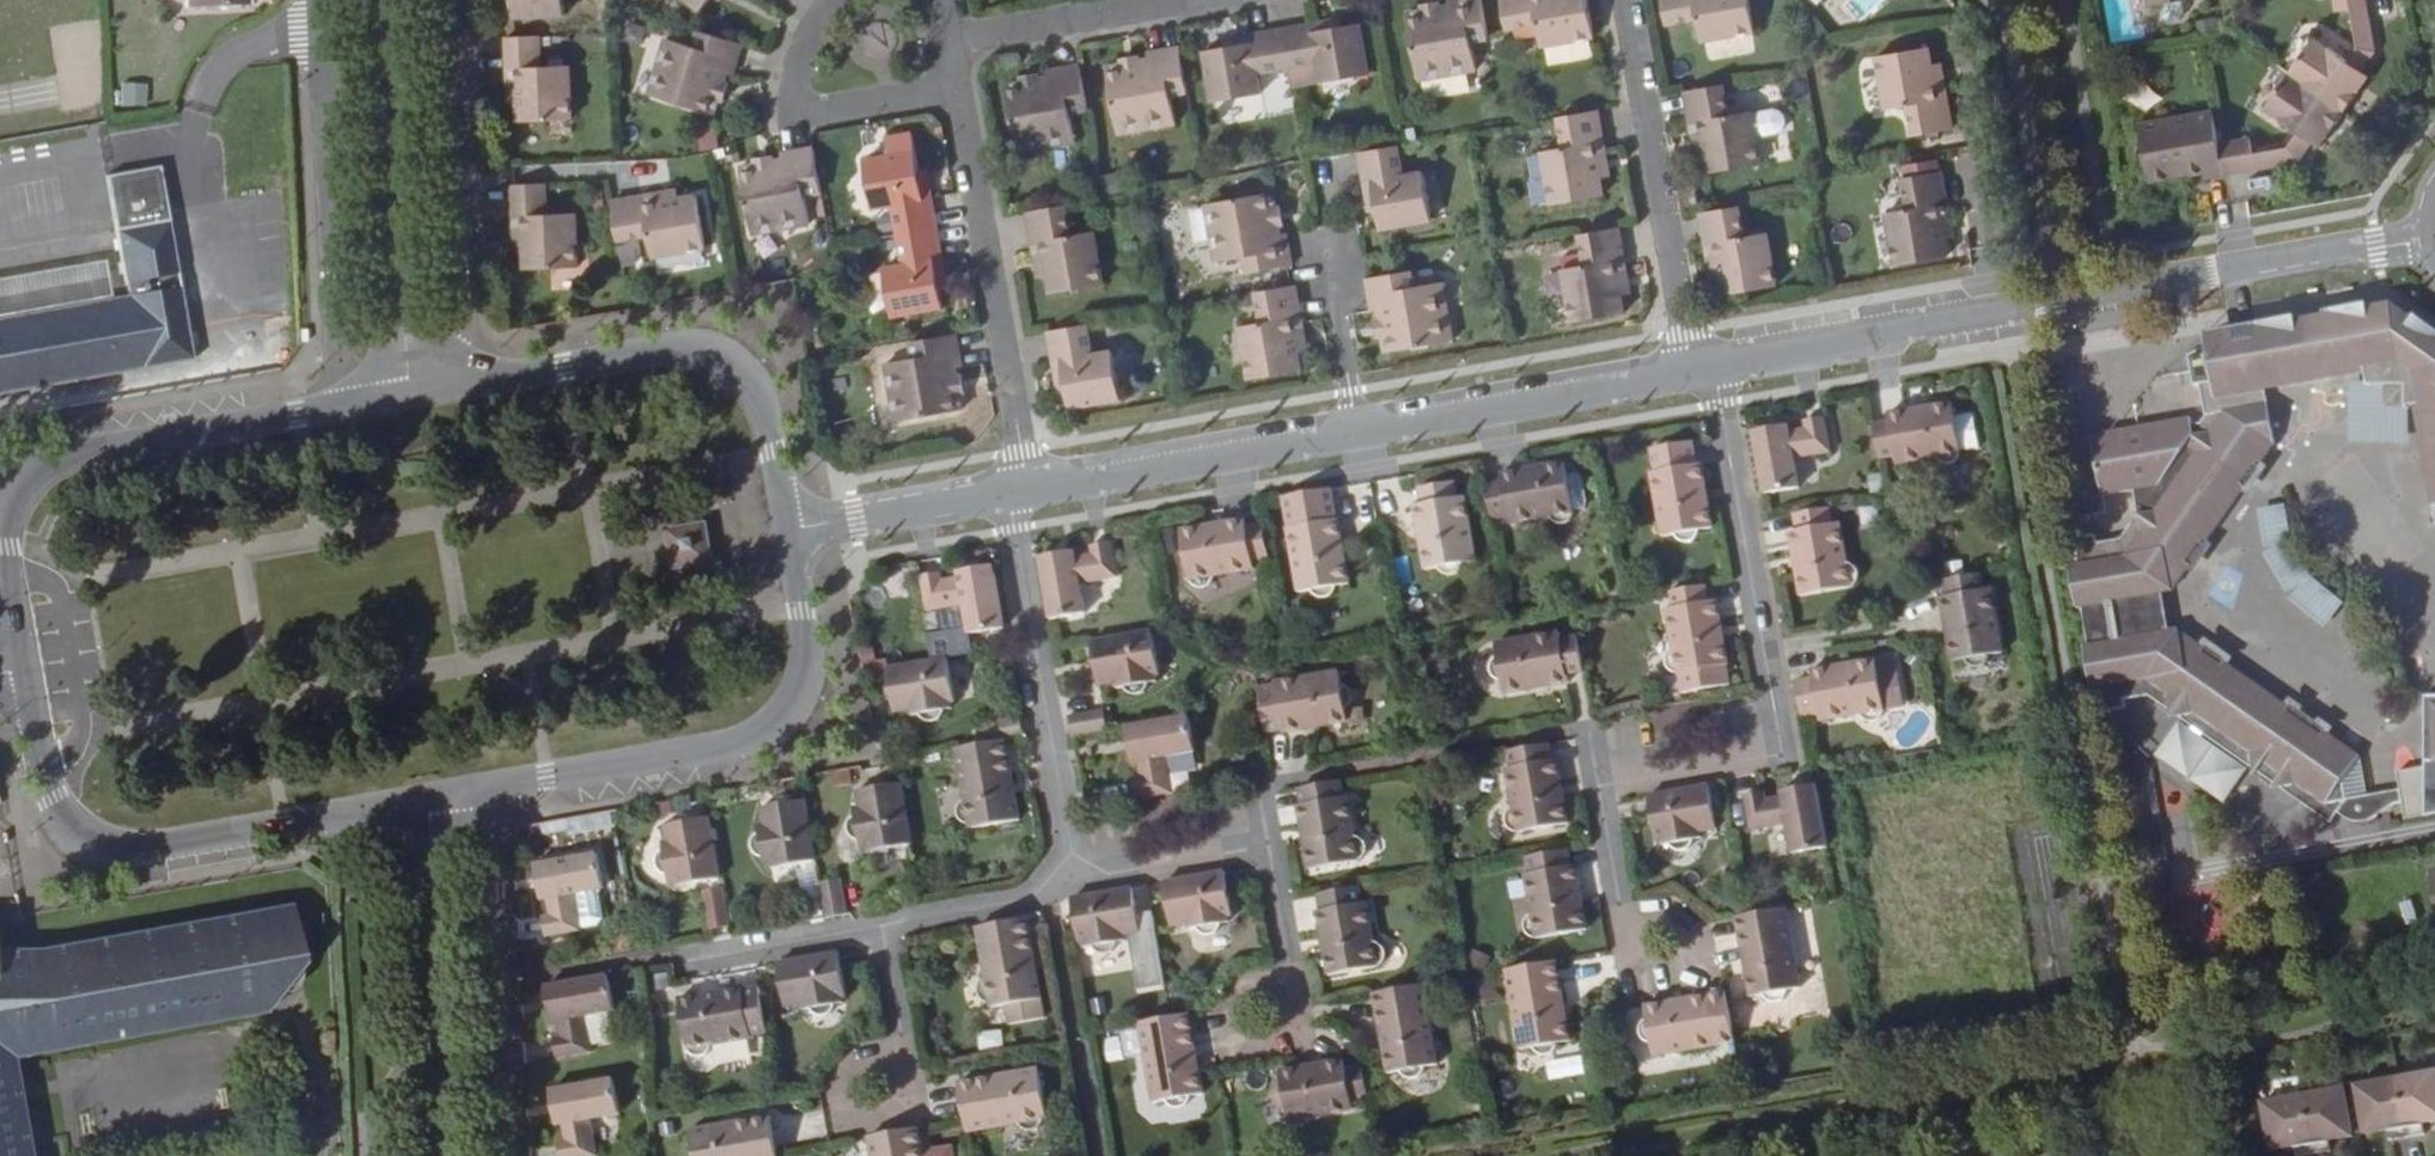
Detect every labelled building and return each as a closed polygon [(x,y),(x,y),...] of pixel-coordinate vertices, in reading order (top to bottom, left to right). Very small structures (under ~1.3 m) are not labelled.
[(513,17),(563,15),(563,0),(511,0),(513,17)] [(701,11),(710,0),(688,0),(701,11)] [(1482,0),(1449,0),(1450,4),(1438,6),(1439,14),(1429,15),(1428,8),(1407,11),(1419,78),(1477,68),(1473,39),(1488,36),(1482,0)] [(1507,28),(1538,23),(1542,45),(1593,35),(1588,0),(1502,0),(1507,28)] [(1670,28),(1686,25),(1691,52),(1748,41),(1740,0),(1664,0),(1670,28)] [(1883,0),(1848,0),(1844,3),(1860,21),(1883,0)] [(2146,11),(2200,1),(2200,0),(2144,0),(2146,11)] [(2333,17),(2344,15),(2369,11),(2367,0),(2330,0),(2333,17)] [(1439,14),(1438,6),(1428,8),(1429,15),(1439,14)] [(2344,15),(2350,49),(2375,44),(2369,11),(2344,15)] [(1341,17),(1328,20),(1329,26),(1342,24),(1341,17)] [(858,51),(888,57),(895,27),(864,20),(858,51)] [(1328,20),(1282,28),(1288,66),(1319,60),(1323,81),(1369,72),(1360,21),(1342,24),(1329,26),(1328,20)] [(1288,66),(1282,28),(1237,35),(1237,43),(1223,45),(1205,48),(1215,100),(1261,92),(1258,71),(1288,66)] [(731,76),(742,43),(699,29),(693,47),(666,38),(649,94),(713,115),(718,98),(719,95),(713,93),(715,84),(722,86),(723,83),(726,75),(731,76)] [(538,35),(506,36),(507,83),(516,83),(517,104),(517,122),(569,121),(568,66),(540,68),(538,35)] [(1237,43),(1237,35),(1222,39),(1223,45),(1237,43)] [(2314,39),(2289,74),(2344,112),(2357,93),(2351,89),(2362,73),(2377,52),(2375,44),(2350,49),(2343,59),(2314,39)] [(1188,90),(1180,45),(1147,51),(1148,58),(1140,59),(1135,60),(1136,68),(1128,69),(1126,62),(1123,62),(1107,65),(1118,131),(1176,121),(1171,93),(1188,90)] [(1936,85),(1931,62),(1928,46),(1877,55),(1886,108),(1909,104),(1914,136),(1952,129),(1944,83),(1936,85)] [(1135,60),(1140,59),(1139,54),(1122,57),(1123,62),(1126,62),(1135,60)] [(1135,60),(1126,62),(1128,69),(1136,68),(1135,60)] [(1940,61),(1931,62),(1936,85),(1944,83),(1940,61)] [(1088,108),(1080,64),(1047,69),(1048,75),(1039,77),(1035,78),(1037,85),(1027,86),(1025,79),(1022,80),(1006,82),(1017,149),(1075,139),(1070,111),(1088,108)] [(1021,74),(1022,80),(1025,79),(1035,78),(1039,77),(1038,71),(1021,74)] [(2351,89),(2357,93),(2368,77),(2362,73),(2351,89)] [(2344,112),(2289,74),(2263,112),(2294,134),(2286,146),(2292,170),(2294,169),(2310,146),(2322,127),(2329,133),(2344,112)] [(516,83),(507,83),(509,105),(517,104),(516,83)] [(719,95),(718,98),(722,99),(727,84),(723,83),(722,86),(719,95)] [(115,106),(142,105),(142,84),(114,84),(115,106)] [(719,95),(722,86),(715,84),(713,93),(719,95)] [(1696,160),(1696,163),(1699,179),(1764,168),(1754,108),(1726,114),(1723,98),(1680,106),(1686,138),(1691,137),(1693,146),(1693,150),(1700,149),(1701,159),(1696,160)] [(1601,142),(1596,110),(1553,118),(1555,134),(1528,139),(1538,197),(1603,186),(1601,171),(1600,166),(1593,167),(1592,157),(1598,155),(1598,153),(1597,143),(1601,142)] [(2196,187),(2224,181),(2218,143),(2212,115),(2137,129),(2147,183),(2181,178),(2180,172),(2193,169),(2194,176),(2196,187)] [(692,125),(697,151),(717,147),(712,121),(692,125)] [(2317,150),(2329,133),(2322,127),(2310,146),(2317,150)] [(2218,143),(2224,181),(2257,175),(2253,153),(2250,137),(2218,143)] [(1397,145),(1359,152),(1367,197),(1375,196),(1378,214),(1381,229),(1430,220),(1423,172),(1402,176),(1397,145)] [(1691,164),(1696,163),(1696,160),(1693,150),(1693,146),(1688,147),(1691,164)] [(2286,146),(2253,153),(2257,175),(2292,170),(2286,146)] [(822,193),(814,148),(781,154),(781,160),(770,163),(767,163),(769,169),(759,171),(759,165),(754,165),(738,168),(750,234),(809,224),(804,195),(822,193)] [(1600,166),(1601,171),(1606,170),(1603,152),(1598,153),(1598,155),(1600,166)] [(897,235),(936,228),(929,183),(921,184),(917,160),(916,153),(863,161),(872,209),(892,205),(897,235)] [(1600,166),(1598,155),(1592,157),(1593,167),(1600,166)] [(767,163),(770,163),(769,157),(753,160),(754,165),(759,165),(767,163)] [(925,159),(917,160),(921,184),(929,183),(925,159)] [(111,175),(120,230),(167,222),(159,168),(111,175)] [(2180,172),(2181,178),(2194,176),(2193,169),(2180,172)] [(1943,221),(1942,219),(1941,210),(1947,208),(1941,176),(1897,185),(1900,200),(1871,205),(1883,264),(1949,252),(1946,236),(1945,233),(1939,233),(1937,222),(1943,221)] [(542,184),(510,185),(513,231),(521,232),(522,255),(523,271),(576,268),(574,216),(544,218),(542,184)] [(676,190),(653,195),(655,203),(679,200),(676,190)] [(1248,274),(1292,266),(1286,234),(1281,236),(1278,224),(1278,222),(1271,223),(1270,214),(1276,212),(1275,209),(1272,192),(1206,203),(1216,262),(1245,257),(1248,274)] [(611,201),(617,240),(646,235),(650,258),(703,248),(694,196),(679,200),(655,203),(653,195),(611,201)] [(1375,196),(1367,197),(1370,215),(1378,214),(1375,196)] [(1065,204),(1027,211),(1035,255),(1043,254),(1047,277),(1050,294),(1101,285),(1093,231),(1070,236),(1065,204)] [(1715,263),(1718,276),(1721,293),(1772,283),(1763,237),(1744,241),(1737,207),(1699,214),(1709,263),(1715,263)] [(1278,222),(1276,212),(1270,214),(1271,223),(1278,222)] [(1947,218),(1942,219),(1943,221),(1945,233),(1946,236),(1951,235),(1947,218)] [(1945,233),(1943,221),(1937,222),(1939,233),(1945,233)] [(128,283),(175,275),(167,222),(120,230),(128,283)] [(944,275),(936,228),(897,235),(903,267),(883,270),(891,317),(943,309),(939,287),(938,276),(944,275)] [(1625,273),(1616,228),(1579,234),(1585,267),(1563,271),(1572,324),(1622,315),(1619,299),(1615,275),(1625,273)] [(521,232),(513,231),(514,255),(522,255),(521,232)] [(1043,254),(1035,255),(1038,279),(1047,277),(1043,254)] [(1711,276),(1718,276),(1715,263),(1709,263),(1711,276)] [(1367,280),(1373,310),(1373,312),(1377,312),(1380,324),(1386,324),(1387,333),(1382,334),(1385,354),(1451,343),(1441,283),(1413,289),(1410,272),(1367,280)] [(1615,275),(1619,299),(1628,297),(1625,273),(1615,275)] [(130,293),(177,285),(175,275),(128,283),(130,293)] [(938,276),(939,287),(946,286),(944,275),(938,276)] [(1301,322),(1302,322),(1296,284),(1256,291),(1262,325),(1240,329),(1249,382),(1300,373),(1297,354),(1293,333),(1302,331),(1301,322)] [(177,285),(130,293),(0,315),(0,398),(190,363),(177,285)] [(2393,300),(2199,335),(2201,345),(2184,357),(2189,386),(2196,385),(2201,410),(2199,425),(2190,426),(2187,418),(2087,435),(2097,495),(2130,489),(2134,513),(2119,540),(2092,545),(2091,536),(2077,536),(2074,564),(2068,565),(2076,608),(2082,607),(2088,643),(2083,644),(2091,689),(2097,689),(2107,709),(2124,707),(2122,698),(2147,694),(2330,819),(2337,810),(2357,819),(2366,819),(2396,799),(2403,798),(2407,814),(2434,809),(2434,691),(2425,691),(2426,763),(2399,768),(2402,787),(2393,787),(2346,795),(2341,776),(2357,751),(2329,733),(2335,725),(2319,716),(2317,719),(2301,709),(2305,705),(2289,695),(2285,701),(2227,662),(2232,656),(2203,636),(2198,643),(2175,626),(2166,628),(2160,592),(2172,591),(2185,571),(2189,575),(2210,545),(2206,541),(2241,490),(2246,493),(2266,465),(2262,462),(2275,443),(2262,391),(2365,373),(2365,382),(2346,383),(2347,440),(2408,439),(2406,405),(2411,404),(2432,504),(2434,504),(2434,330),(2393,300)] [(1086,324),(1048,331),(1056,378),(1063,377),(1065,390),(1068,409),(1119,400),(1111,353),(1091,357),(1086,324)] [(1293,333),(1297,354),(1306,352),(1302,331),(1293,333)] [(961,369),(954,334),(910,341),(913,360),(884,365),(895,424),(961,413),(959,397),(958,392),(952,393),(950,383),(956,383),(956,379),(954,369),(961,369)] [(1063,377),(1056,378),(1058,391),(1065,390),(1063,377)] [(963,378),(956,379),(956,383),(958,392),(959,397),(965,395),(963,378)] [(958,392),(956,383),(950,383),(952,393),(958,392)] [(1886,423),(1870,426),(1876,463),(1892,459),(1894,467),(1935,460),(1938,462),(1941,463),(1950,461),(1956,460),(1959,458),(1960,455),(1960,452),(1972,450),(1966,413),(1952,416),(1950,404),(1925,409),(1926,414),(1911,416),(1910,411),(1885,416),(1886,423)] [(1760,435),(1752,436),(1763,499),(1795,493),(1790,466),(1828,459),(1822,422),(1802,426),(1803,432),(1785,436),(1784,430),(1775,432),(1775,437),(1761,439),(1760,435)] [(1711,488),(1706,463),(1656,472),(1667,537),(1680,534),(1680,536),(1682,539),(1685,540),(1688,541),(1697,539),(1702,538),(1704,536),(1705,535),(1705,532),(1705,530),(1718,528),(1713,502),(1708,504),(1705,489),(1711,488)] [(1500,483),(1483,486),(1489,523),(1507,520),(1508,527),(1548,520),(1550,523),(1553,525),(1556,525),(1569,523),(1572,521),(1574,519),(1574,516),(1571,513),(1582,511),(1585,507),(1582,483),(1575,477),(1566,478),(1563,465),(1540,469),(1541,474),(1526,477),(1526,472),(1499,476),(1500,483)] [(1419,505),(1454,499),(1452,484),(1417,491),(1419,505)] [(1426,547),(1419,548),(1424,572),(1437,571),(1440,573),(1441,574),(1445,575),(1454,573),(1460,571),(1462,569),(1463,566),(1464,565),(1474,563),(1463,498),(1454,499),(1419,505),(1413,506),(1417,531),(1423,530),(1426,547)] [(2341,612),(2272,505),(2245,522),(2315,629),(2341,612)] [(1290,528),(1326,522),(1323,506),(1287,512),(1290,528)] [(1791,515),(1793,531),(1785,533),(1789,558),(1795,557),(1798,573),(1792,574),(1796,597),(1849,588),(1849,586),(1851,586),(1854,584),(1856,583),(1857,579),(1855,565),(1854,563),(1851,561),(1848,561),(1844,562),(1837,524),(1829,525),(1826,509),(1791,515)] [(714,564),(707,520),(666,527),(673,571),(714,564)] [(1253,572),(1252,564),(1246,529),(1244,521),(1221,525),(1221,531),(1204,534),(1203,528),(1180,532),(1188,580),(1189,584),(1191,586),(1193,587),(1196,588),(1206,586),(1210,586),(1213,584),(1215,582),(1215,580),(1214,578),(1253,572)] [(1294,570),(1289,571),(1293,595),(1306,592),(1308,595),(1310,597),(1314,597),(1326,595),(1329,594),(1331,593),(1331,591),(1331,588),(1343,586),(1331,521),(1326,522),(1290,528),(1282,529),(1286,555),(1292,554),(1294,570)] [(1221,531),(1221,525),(1203,528),(1204,534),(1221,531)] [(1268,561),(1261,525),(1246,529),(1252,564),(1268,561)] [(1417,531),(1419,548),(1426,547),(1423,530),(1417,531)] [(1047,556),(1038,558),(1049,621),(1080,615),(1075,588),(1115,581),(1108,545),(1087,548),(1089,555),(1072,558),(1071,553),(1060,555),(1061,560),(1049,562),(1047,556)] [(1286,555),(1289,571),(1294,570),(1292,554),(1286,555)] [(1795,557),(1789,558),(1792,574),(1798,573),(1795,557)] [(970,635),(1003,630),(991,566),(984,568),(984,572),(971,575),(970,569),(960,571),(961,577),(944,580),(943,574),(922,578),(928,614),(966,608),(970,635)] [(1972,593),(1969,576),(1935,582),(1938,599),(1929,601),(1940,665),(1953,662),(1954,664),(1957,666),(1960,666),(1967,666),(1975,664),(1976,662),(1978,661),(1978,658),(1991,656),(1985,632),(1980,633),(1977,616),(1982,615),(1978,592),(1972,593)] [(1709,601),(1706,586),(1670,593),(1672,608),(1665,610),(1672,649),(1668,650),(1665,652),(1664,656),(1663,659),(1665,667),(1667,671),(1670,673),(1673,674),(1675,674),(1676,675),(1679,693),(1728,684),(1725,666),(1728,665),(1723,641),(1718,643),(1715,627),(1720,625),(1715,600),(1709,601)] [(1723,641),(1720,625),(1715,627),(1718,643),(1723,641)] [(1152,631),(1094,642),(1097,660),(1102,660),(1104,669),(1099,670),(1102,686),(1114,683),(1115,690),(1124,689),(1125,691),(1128,692),(1130,694),(1134,694),(1144,692),(1148,690),(1149,687),(1150,684),(1155,684),(1154,677),(1159,676),(1152,631)] [(1564,680),(1581,677),(1574,643),(1559,646),(1557,634),(1492,646),(1495,665),(1492,666),(1488,668),(1486,670),(1486,673),(1488,684),(1490,687),(1492,689),(1495,690),(1499,690),(1501,700),(1525,696),(1523,692),(1542,689),(1543,693),(1566,689),(1564,680)] [(1809,668),(1810,677),(1816,712),(1817,719),(1858,712),(1859,715),(1860,716),(1862,718),(1866,718),(1878,716),(1881,714),(1906,711),(1896,667),(1875,670),(1874,661),(1873,657),(1850,661),(1850,666),(1835,668),(1833,664),(1809,668)] [(1875,670),(1896,667),(1895,658),(1874,661),(1875,670)] [(947,659),(888,670),(891,687),(897,686),(898,694),(893,695),(896,712),(908,710),(909,716),(916,715),(917,717),(919,719),(921,720),(923,721),(926,722),(937,720),(940,718),(942,715),(943,712),(943,711),(948,710),(948,704),(954,703),(947,659)] [(1274,692),(1281,727),(1282,733),(1345,722),(1343,709),(1346,708),(1348,707),(1350,705),(1350,703),(1348,689),(1347,686),(1345,684),(1342,683),(1339,683),(1337,672),(1313,676),(1314,681),(1298,684),(1297,678),(1273,683),(1274,692)] [(1314,681),(1313,676),(1297,678),(1298,684),(1314,681)] [(1810,677),(1796,680),(1802,714),(1816,712),(1810,677)] [(1258,694),(1264,729),(1281,727),(1274,692),(1258,694)] [(1102,711),(1066,717),(1070,738),(1105,732),(1102,711)] [(1007,741),(1024,738),(1019,716),(983,723),(986,745),(1007,741)] [(1129,781),(1132,802),(1170,795),(1163,757),(1190,753),(1185,718),(1122,729),(1128,763),(1132,762),(1136,780),(1129,781)] [(1014,781),(1007,741),(986,745),(955,750),(964,797),(960,799),(958,801),(957,803),(956,805),(959,817),(960,819),(962,821),(964,823),(967,823),(969,831),(1021,822),(1017,798),(1011,798),(1008,782),(1014,781)] [(1551,762),(1547,744),(1504,752),(1508,771),(1504,772),(1512,808),(1509,809),(1507,811),(1505,813),(1504,817),(1507,829),(1509,831),(1511,833),(1514,834),(1517,835),(1566,825),(1562,802),(1556,803),(1553,787),(1559,786),(1554,761),(1551,762)] [(1017,798),(1014,781),(1008,782),(1011,798),(1017,798)] [(1339,800),(1336,783),(1301,789),(1304,807),(1339,800)] [(864,851),(910,842),(900,785),(883,788),(884,792),(871,795),(870,790),(855,792),(858,805),(850,806),(851,814),(847,816),(844,819),(844,822),(847,836),(849,838),(852,840),(855,840),(856,846),(863,844),(864,851)] [(1562,802),(1559,786),(1553,787),(1556,803),(1562,802)] [(1712,830),(1703,786),(1644,797),(1648,816),(1653,815),(1655,823),(1649,823),(1653,841),(1665,839),(1666,845),(1674,843),(1675,846),(1676,849),(1678,851),(1680,851),(1684,851),(1694,849),(1697,848),(1699,845),(1701,843),(1700,841),(1699,839),(1705,838),(1705,831),(1712,830)] [(1794,856),(1827,851),(1815,787),(1805,789),(1806,795),(1795,797),(1794,791),(1782,794),(1782,799),(1766,802),(1765,796),(1745,799),(1751,836),(1789,828),(1794,856)] [(1347,798),(1339,800),(1304,807),(1296,808),(1301,832),(1306,831),(1309,847),(1304,848),(1308,872),(1358,863),(1361,861),(1364,859),(1366,856),(1366,853),(1363,839),(1362,837),(1359,836),(1357,835),(1354,835),(1347,798)] [(815,859),(805,801),(787,804),(788,810),(779,811),(778,806),(761,809),(764,822),(756,823),(757,829),(755,831),(753,832),(752,834),(752,837),(754,848),(755,851),(757,853),(761,854),(763,862),(771,861),(772,866),(815,859)] [(719,877),(708,818),(693,822),(693,826),(682,828),(681,824),(666,826),(668,839),(661,841),(661,845),(659,845),(658,847),(656,849),(656,852),(659,865),(660,867),(663,869),(665,869),(667,880),(674,879),(675,884),(719,877)] [(1563,851),(1528,857),(1532,874),(1566,867),(1563,851)] [(546,884),(541,885),(543,895),(547,894),(550,914),(544,914),(548,935),(584,929),(577,890),(606,884),(599,852),(537,863),(539,873),(544,872),(546,884)] [(1566,867),(1532,874),(1524,875),(1531,914),(1528,915),(1526,916),(1524,918),(1524,920),(1524,922),(1526,932),(1526,934),(1529,937),(1532,938),(1536,938),(1538,939),(1587,929),(1581,905),(1576,907),(1574,891),(1579,890),(1575,866),(1566,867)] [(1225,891),(1222,872),(1165,883),(1172,926),(1178,925),(1178,932),(1186,931),(1188,933),(1189,935),(1192,936),(1196,936),(1206,933),(1209,932),(1211,930),(1213,928),(1213,925),(1218,924),(1217,918),(1229,915),(1226,899),(1221,901),(1219,892),(1225,891)] [(819,884),(826,919),(847,915),(841,880),(819,884)] [(1130,888),(1098,894),(1071,899),(1075,917),(1081,916),(1082,925),(1077,925),(1080,942),(1093,940),(1094,946),(1100,944),(1101,947),(1102,948),(1105,950),(1107,950),(1109,951),(1115,950),(1119,950),(1122,948),(1125,946),(1126,944),(1126,941),(1132,940),(1131,934),(1139,932),(1130,888)] [(1351,890),(1314,897),(1317,911),(1355,905),(1351,890)] [(18,1059),(266,1011),(258,957),(299,947),(292,898),(0,949),(0,1155),(33,1155),(18,1059)] [(1355,905),(1317,911),(1310,913),(1314,938),(1320,936),(1323,953),(1317,954),(1321,978),(1371,968),(1371,967),(1374,966),(1376,965),(1378,963),(1380,961),(1381,958),(1378,945),(1375,943),(1373,941),(1371,941),(1368,940),(1362,904),(1355,905)] [(1784,909),(1745,917),(1734,918),(1741,958),(1748,957),(1751,972),(1744,974),(1749,1000),(1761,997),(1761,999),(1763,1002),(1766,1004),(1769,1005),(1783,1003),(1786,1000),(1788,997),(1787,994),(1787,993),(1798,991),(1784,909)] [(1031,960),(1023,920),(971,930),(980,983),(977,984),(975,986),(974,988),(974,992),(976,1004),(978,1006),(980,1008),(982,1008),(985,1010),(1038,999),(1033,975),(1028,976),(1025,960),(1031,960)] [(1320,936),(1314,938),(1317,954),(1323,953),(1320,936)] [(835,972),(832,954),(774,964),(782,1009),(787,1007),(788,1014),(795,1013),(796,1011),(798,1011),(798,1012),(799,1015),(800,1015),(802,1017),(804,1018),(809,1018),(818,1016),(822,1015),(824,1013),(825,1011),(826,1007),(827,1007),(826,1000),(840,998),(838,981),(832,982),(830,972),(835,972)] [(1748,957),(1741,958),(1744,974),(1751,972),(1748,957)] [(1033,975),(1031,960),(1025,960),(1028,976),(1033,975)] [(1550,962),(1500,971),(1515,1053),(1526,1051),(1527,1053),(1529,1055),(1531,1057),(1533,1059),(1536,1059),(1544,1058),(1548,1057),(1551,1055),(1552,1053),(1553,1050),(1553,1048),(1552,1047),(1565,1044),(1560,1019),(1556,1020),(1553,1005),(1557,1004),(1550,962)] [(610,975),(546,987),(548,996),(554,995),(555,1007),(550,1008),(552,1019),(558,1018),(561,1037),(553,1038),(558,1057),(595,1051),(588,1012),(616,1007),(610,975)] [(1422,985),(1373,994),(1380,1035),(1385,1034),(1388,1050),(1383,1051),(1388,1075),(1400,1073),(1401,1077),(1402,1079),(1404,1080),(1407,1082),(1420,1080),(1423,1078),(1425,1076),(1425,1074),(1426,1071),(1425,1069),(1437,1067),(1422,985)] [(750,1040),(749,1032),(741,997),(741,991),(717,995),(718,1000),(702,1002),(701,997),(677,1001),(686,1052),(687,1054),(689,1056),(692,1057),(695,1058),(706,1056),(710,1056),(711,1054),(712,1052),(713,1049),(713,1047),(750,1040)] [(765,1029),(759,993),(741,997),(749,1032),(765,1029)] [(1715,1042),(1708,1006),(1707,1000),(1683,1004),(1684,1009),(1667,1012),(1666,1007),(1643,1011),(1645,1024),(1644,1025),(1641,1027),(1638,1029),(1638,1033),(1641,1047),(1643,1049),(1646,1050),(1650,1050),(1652,1061),(1716,1049),(1715,1042)] [(1715,1042),(1731,1040),(1725,1003),(1708,1006),(1715,1042)] [(1170,1018),(1138,1024),(1154,1105),(1165,1103),(1166,1107),(1168,1109),(1169,1110),(1173,1111),(1186,1109),(1189,1107),(1191,1104),(1191,1101),(1191,1099),(1204,1096),(1200,1071),(1195,1072),(1191,1055),(1197,1055),(1189,1015),(1170,1018)] [(1301,1059),(1277,1063),(1279,1077),(1277,1078),(1275,1080),(1274,1082),(1274,1085),(1276,1097),(1277,1100),(1280,1101),(1282,1102),(1284,1102),(1286,1114),(1350,1103),(1349,1095),(1343,1059),(1341,1051),(1322,1055),(1316,1056),(1318,1061),(1302,1064),(1301,1059)] [(1195,1072),(1200,1071),(1197,1055),(1191,1055),(1195,1072)] [(1349,1095),(1364,1093),(1358,1057),(1343,1059),(1349,1095)] [(1544,1061),(1546,1081),(1583,1077),(1581,1057),(1544,1061)] [(956,1082),(963,1120),(965,1132),(1044,1118),(1034,1068),(1012,1071),(1012,1077),(997,1081),(996,1074),(956,1082)] [(2394,1077),(2405,1136),(2422,1134),(2420,1122),(2434,1120),(2434,1069),(2394,1077)] [(1012,1071),(996,1074),(997,1081),(1012,1077),(1012,1071)] [(2271,1080),(2275,1098),(2300,1093),(2297,1076),(2271,1080)] [(2405,1136),(2394,1077),(2353,1084),(2362,1133),(2385,1129),(2387,1140),(2405,1136)] [(553,1092),(555,1100),(559,1100),(562,1113),(557,1114),(559,1124),(563,1123),(566,1140),(559,1142),(562,1155),(601,1155),(594,1119),(622,1113),(615,1080),(553,1092)] [(2340,1086),(2300,1093),(2311,1154),(2327,1151),(2325,1140),(2350,1136),(2340,1086)] [(2257,1101),(2267,1151),(2291,1146),(2293,1155),(2297,1155),(2311,1154),(2300,1093),(2257,1101)] [(775,1155),(770,1119),(730,1127),(731,1132),(715,1135),(714,1130),(691,1135),(695,1155),(775,1155)] [(920,1128),(868,1137),(871,1155),(926,1155),(920,1128)]
